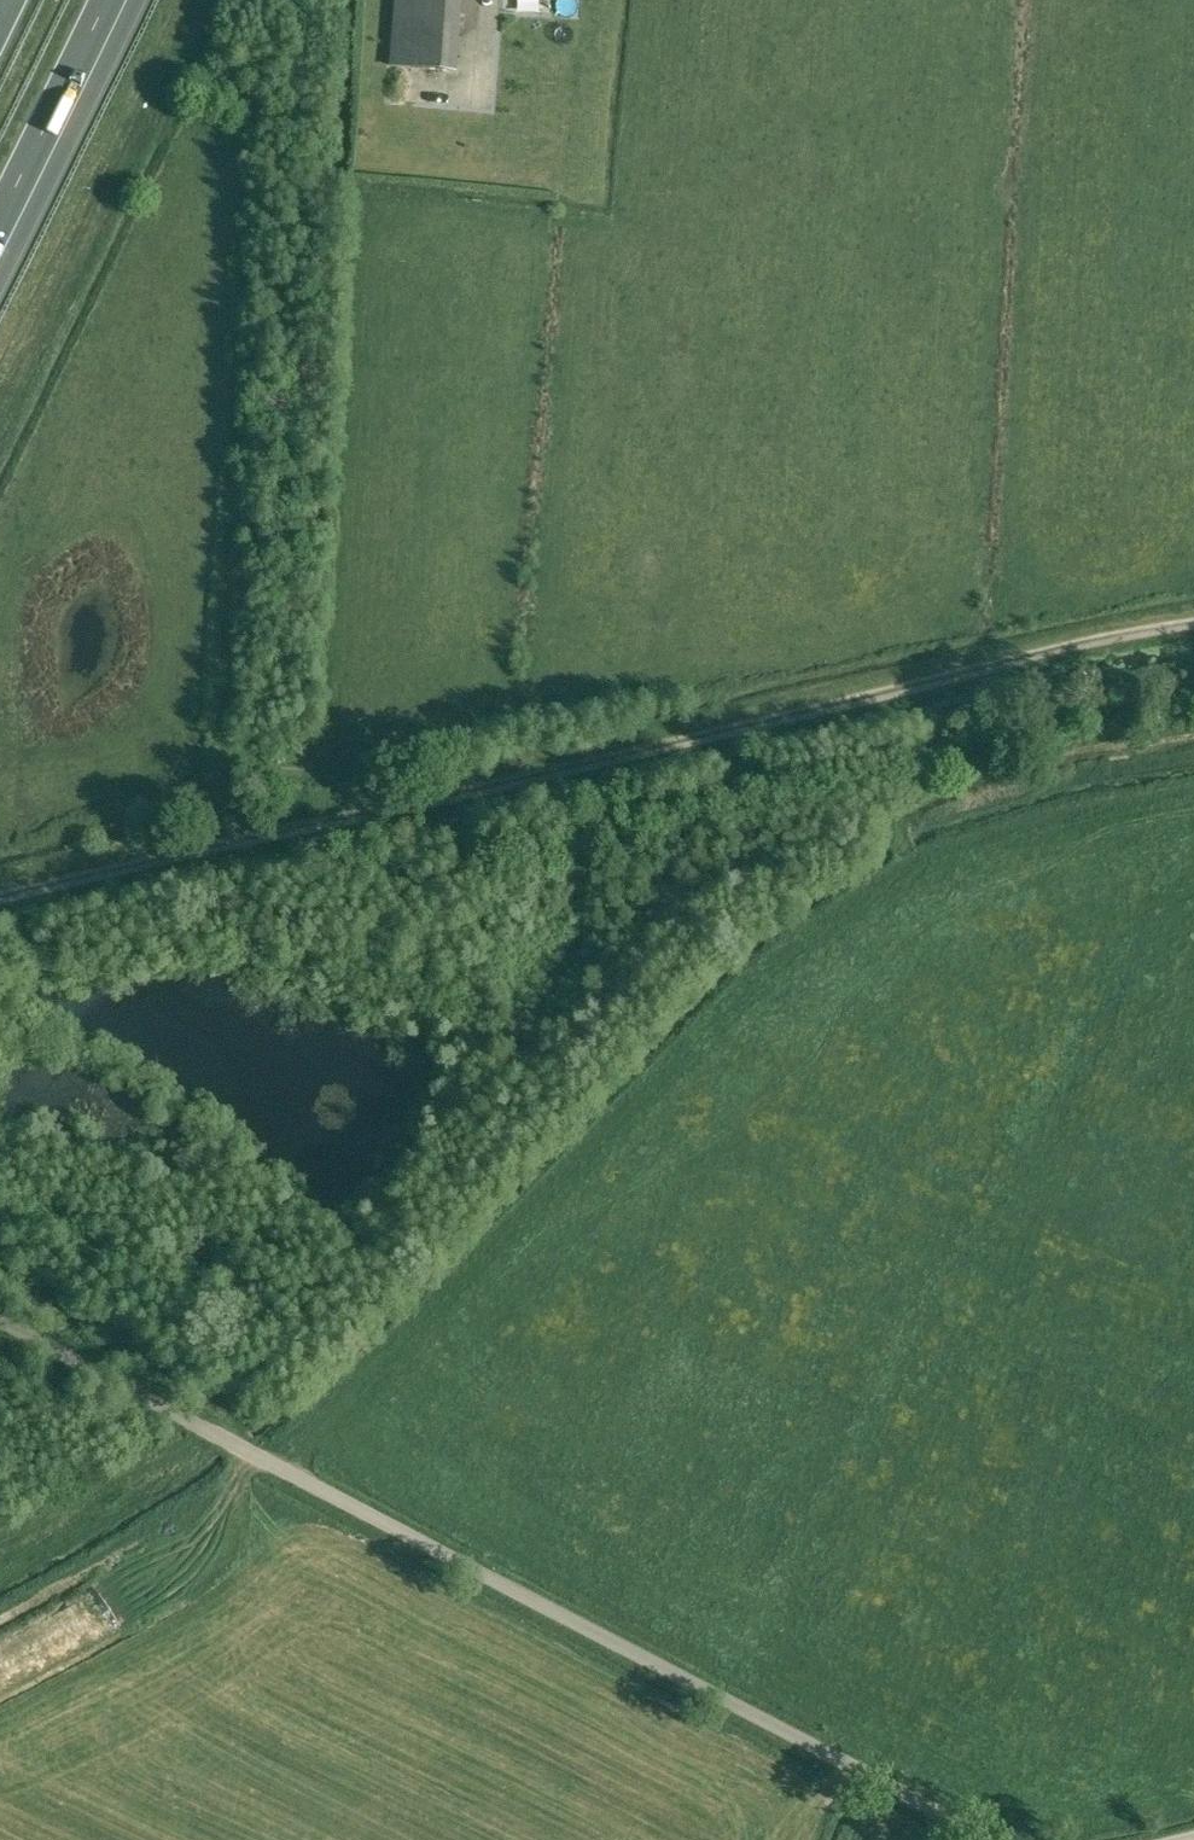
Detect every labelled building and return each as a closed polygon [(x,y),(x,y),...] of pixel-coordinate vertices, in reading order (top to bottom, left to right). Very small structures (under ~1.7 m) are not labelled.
[(457,0),(397,0),(391,66),(455,71),(460,7),(457,7),(457,0)]
